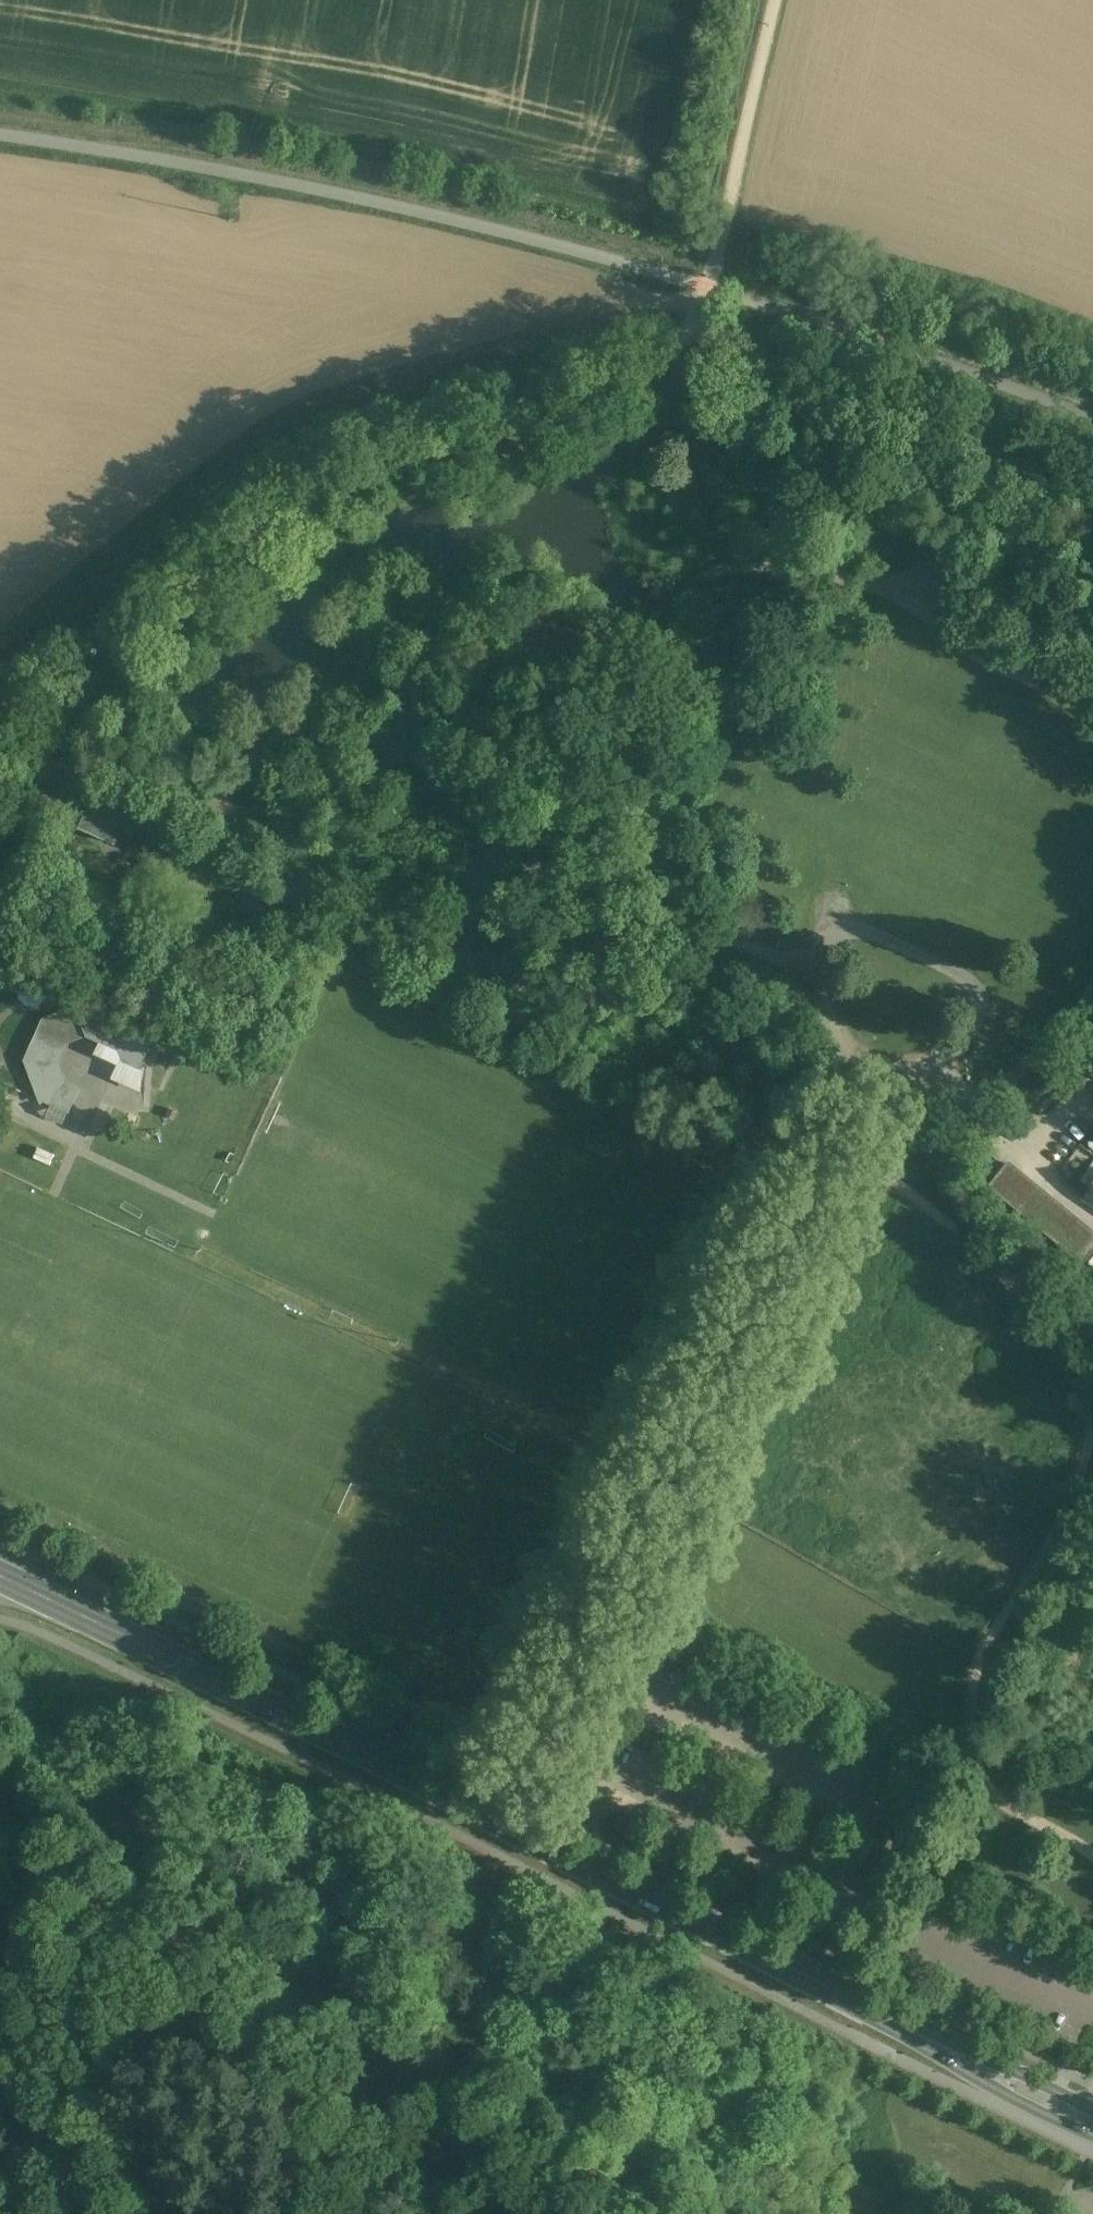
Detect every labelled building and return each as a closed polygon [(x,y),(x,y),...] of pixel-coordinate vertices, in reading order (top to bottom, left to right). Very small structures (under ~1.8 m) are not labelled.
[(154,804),(111,786),(104,804),(127,814),(126,818),(145,826),(154,804)] [(104,804),(92,800),(81,827),(116,841),(126,818),(127,814),(104,804)] [(91,1006),(48,1021),(31,1060),(45,1102),(68,1112),(78,1090),(66,1085),(57,1061),(67,1039),(89,1031),(146,1056),(155,1035),(91,1006)] [(990,1184),(1084,1261),(1092,1250),(1092,1228),(1009,1160),(990,1184)]
